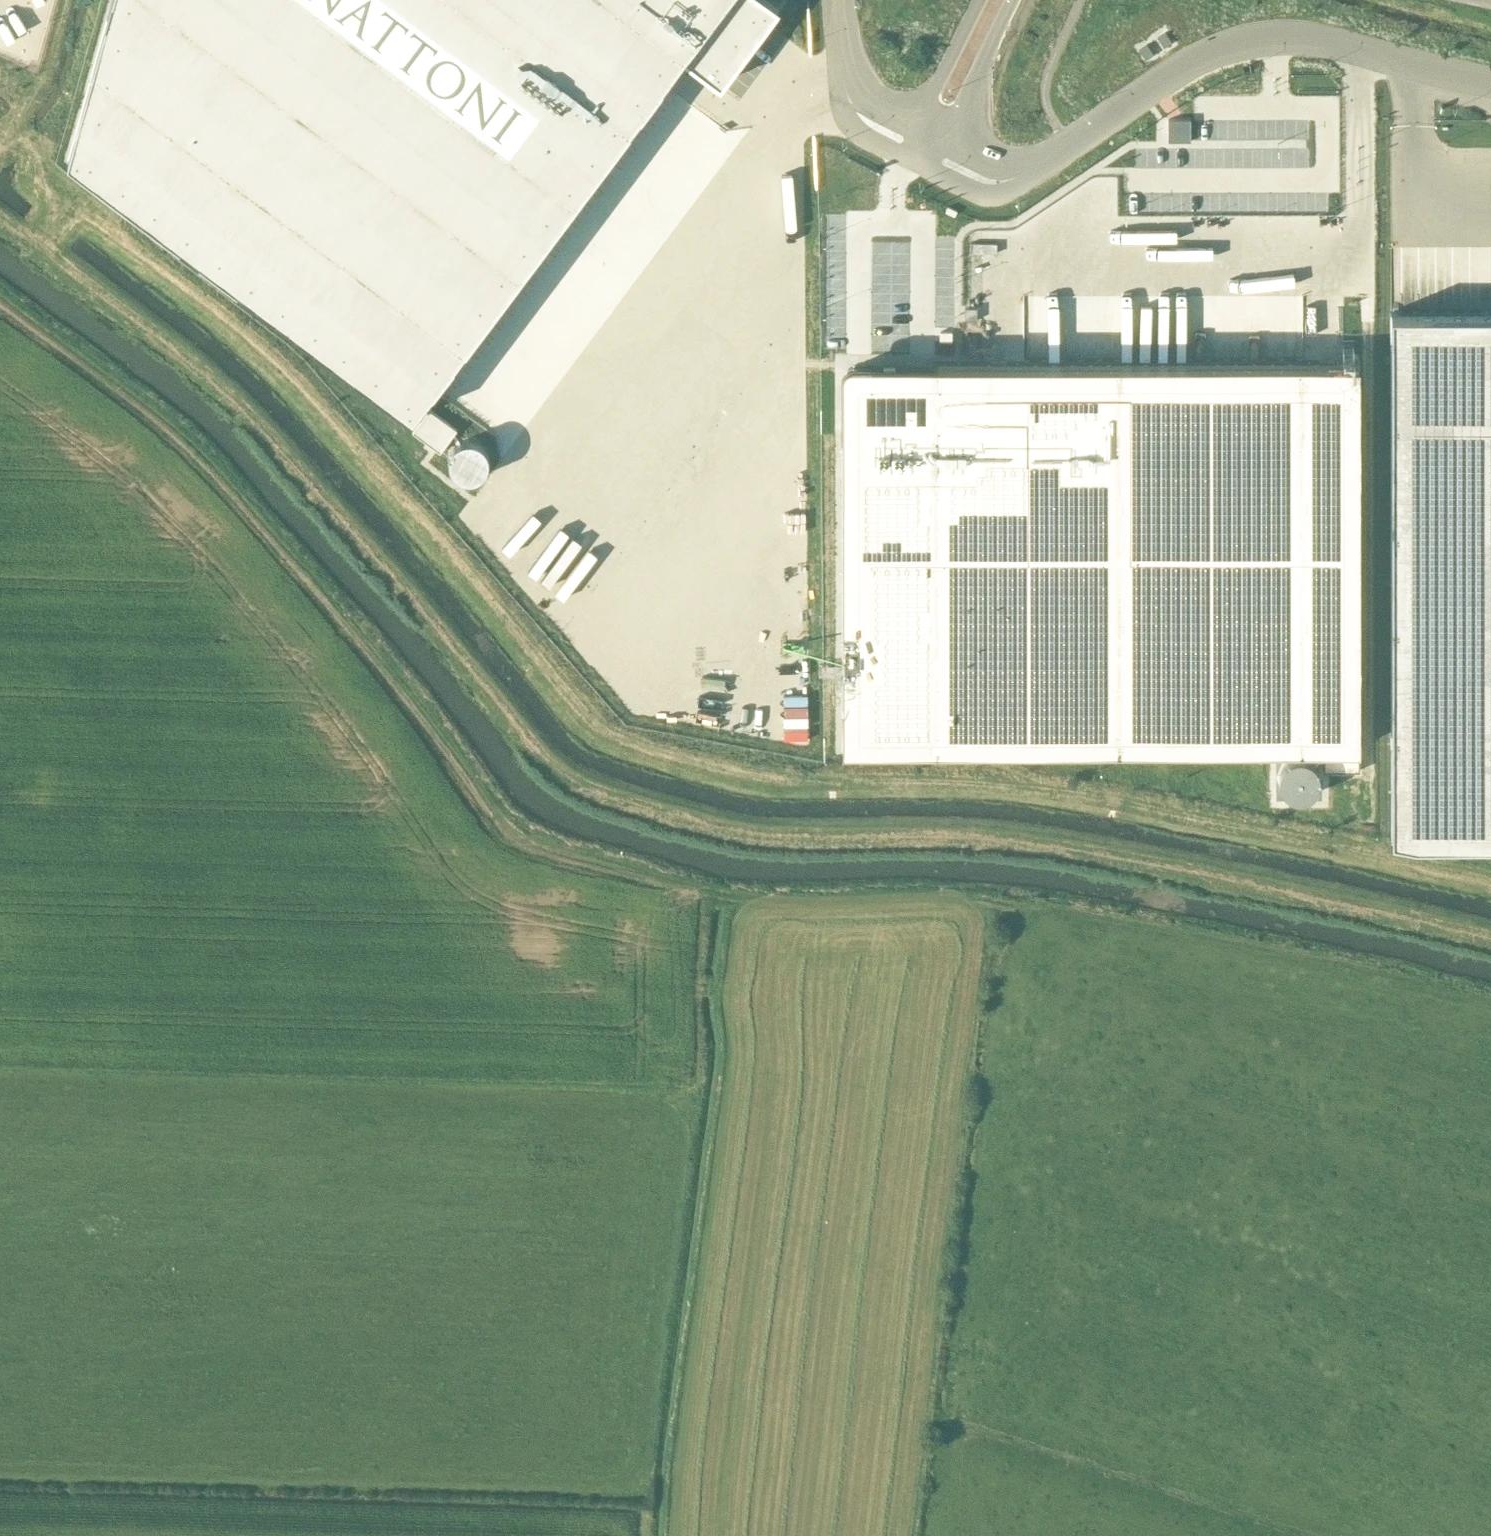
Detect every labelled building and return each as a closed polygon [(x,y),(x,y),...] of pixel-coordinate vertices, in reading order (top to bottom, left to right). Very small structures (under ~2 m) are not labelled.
[(62,161),(408,421),(683,56),(719,84),(777,7),(767,0),(106,0),(62,161)] [(1391,837),(1415,842),(1490,842),(1490,312),(1391,312),(1391,837)] [(842,430),(842,747),(1325,747),(1325,770),(1359,770),(1359,361),(931,362),(931,367),(851,367),(850,367),(849,368),(848,368),(848,369),(847,370),(847,371),(847,430),(842,430)] [(428,409),(412,430),(439,450),(455,430),(428,409)]
